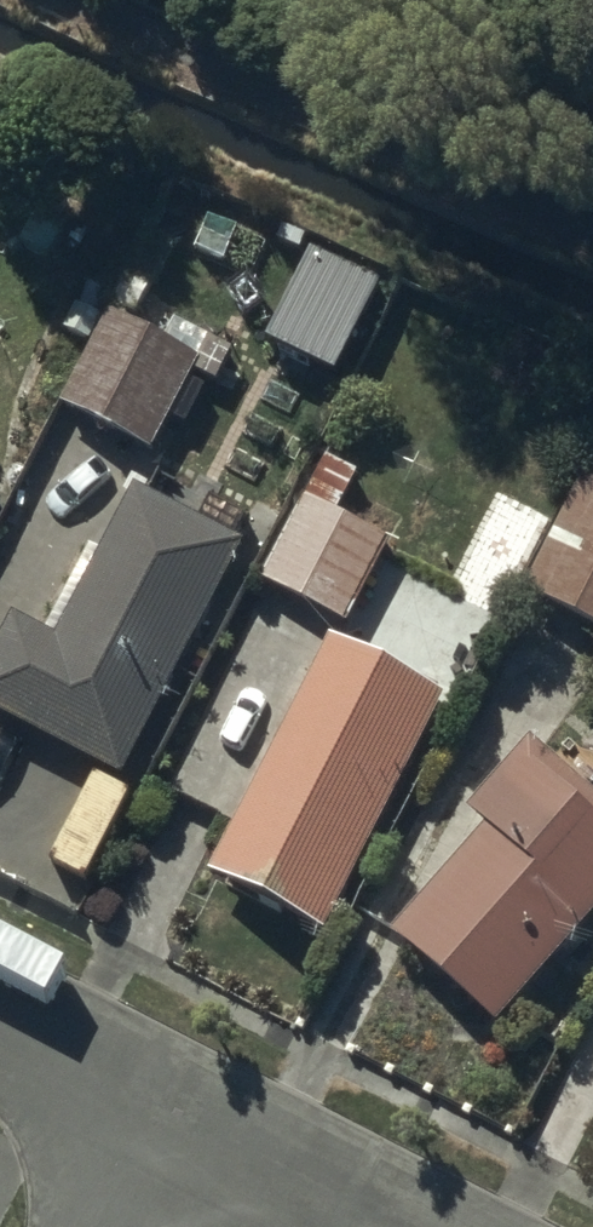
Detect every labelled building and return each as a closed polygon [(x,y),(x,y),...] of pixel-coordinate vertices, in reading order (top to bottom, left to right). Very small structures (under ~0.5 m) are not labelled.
[(382,287),(317,258),(301,294),(366,323),(382,287)] [(126,271),(101,259),(66,328),(91,341),(126,271)] [(153,282),(135,272),(118,304),(136,314),(153,282)] [(198,363),(112,318),(65,407),(150,452),(198,363)] [(360,478),(330,461),(310,497),(340,513),(360,478)] [(584,484),(528,594),(592,626),(592,489),(584,484)] [(138,496),(61,641),(19,619),(0,654),(0,717),(119,779),(241,550),(138,496)] [(384,545),(304,502),(262,581),(342,624),(384,545)] [(445,700),(333,644),(216,875),(328,932),(445,700)] [(532,747),(471,811),(493,832),(393,938),(497,1036),(592,935),(592,805),(532,747)] [(130,798),(99,782),(55,867),(87,883),(130,798)]
